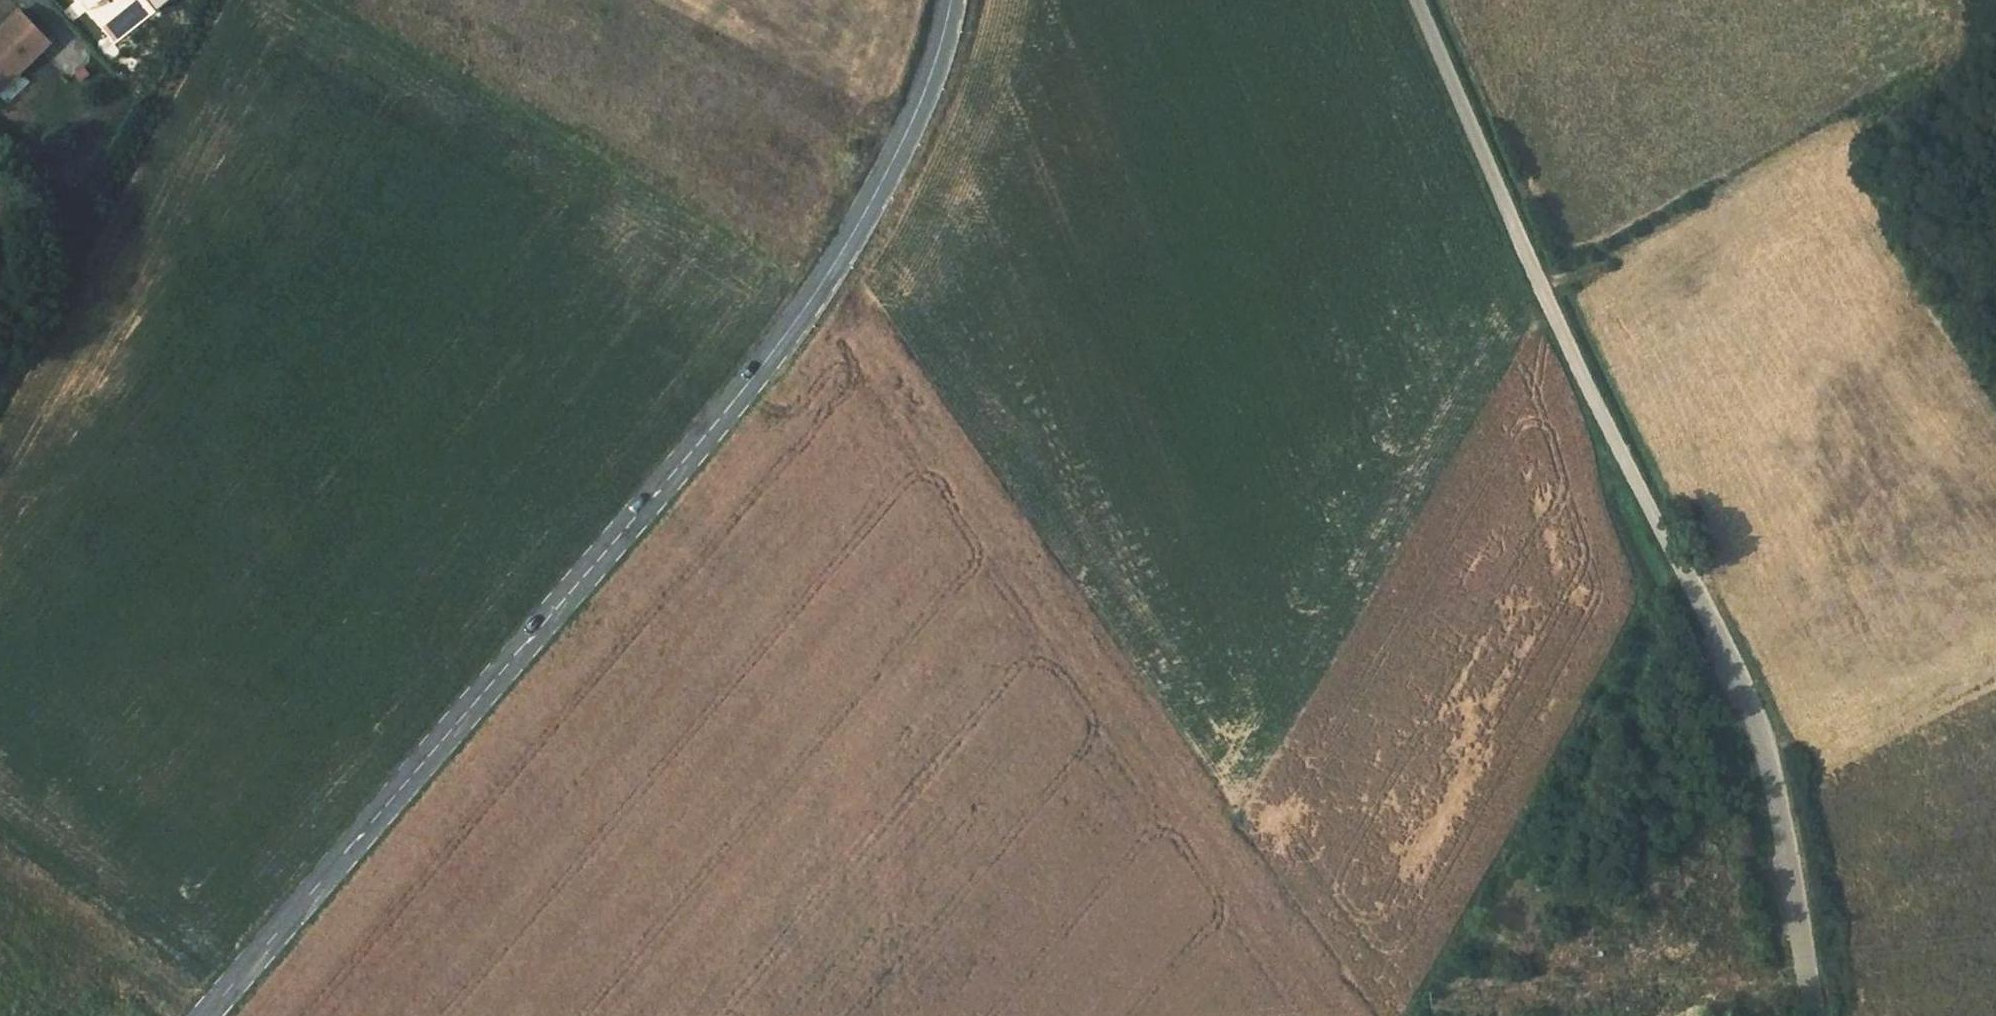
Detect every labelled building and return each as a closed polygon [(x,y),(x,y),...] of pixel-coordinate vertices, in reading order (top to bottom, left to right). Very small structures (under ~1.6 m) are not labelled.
[(21,11),(0,31),(0,90),(51,42),(21,11)]
